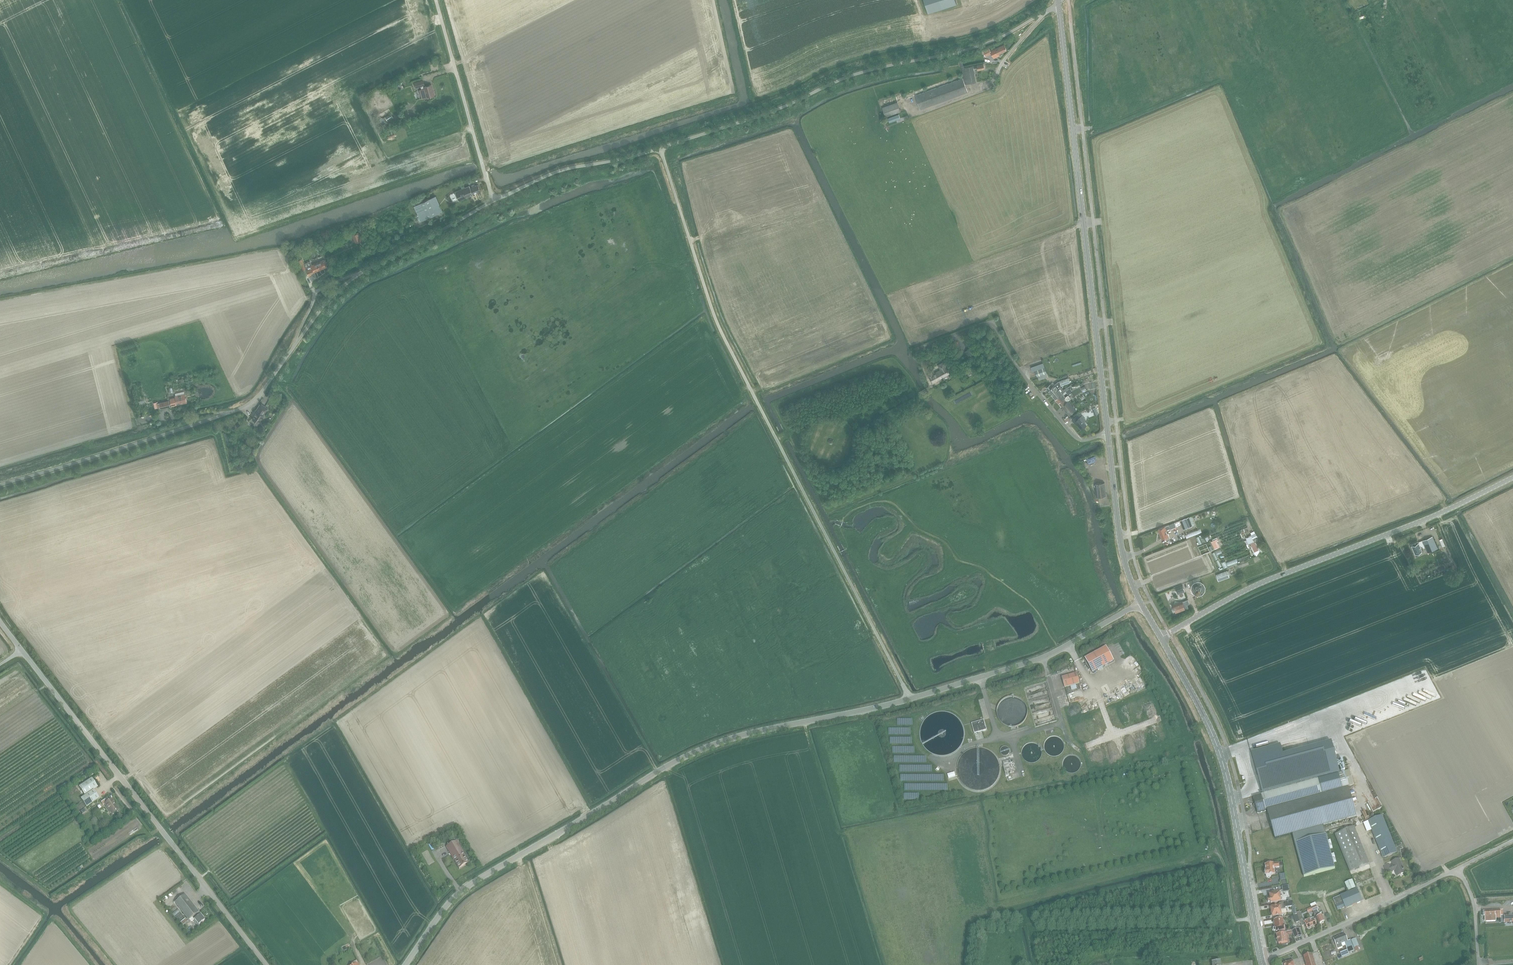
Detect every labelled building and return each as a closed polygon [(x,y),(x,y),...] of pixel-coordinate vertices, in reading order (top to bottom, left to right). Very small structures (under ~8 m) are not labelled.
[(962,1),(961,0),(924,0),(928,12),(962,1)] [(990,52),(989,50),(989,49),(982,51),(984,57),(992,54),(994,58),(999,56),(999,54),(1007,50),(1006,49),(1006,48),(1005,48),(1004,45),(990,52)] [(969,84),(976,82),(972,66),(965,67),(969,84)] [(915,95),(920,109),(968,92),(963,78),(925,92),(915,95)] [(416,87),(421,86),(422,90),(424,89),(427,97),(434,95),(431,84),(424,86),(424,85),(423,80),(415,83),(416,87)] [(979,112),(978,109),(982,108),(979,100),(972,103),(970,98),(958,102),(962,110),(967,108),(969,113),(972,111),(973,114),(979,112)] [(885,116),(900,111),(897,102),(882,107),(885,116)] [(900,118),(898,112),(886,117),(888,122),(900,118)] [(454,202),(480,191),(478,184),(470,187),(469,185),(450,193),(454,202)] [(421,220),(436,214),(429,199),(414,206),(421,220)] [(362,240),(359,232),(352,235),(355,242),(362,240)] [(324,259),(318,262),(310,265),(312,268),(306,270),(309,276),(311,275),(311,273),(327,266),(324,259)] [(965,352),(968,356),(974,351),(971,347),(965,352)] [(930,377),(932,382),(950,372),(947,367),(944,362),(939,364),(942,370),(933,375),(932,372),(927,374),(929,377),(930,377)] [(1035,370),(1045,367),(1043,362),(1031,367),(1032,371),(1035,370)] [(1045,367),(1035,370),(1037,376),(1047,372),(1045,367)] [(1046,388),(1052,394),(1061,387),(1062,385),(1070,382),(1068,378),(1057,382),(1052,387),(1050,385),(1046,388)] [(1063,390),(1061,387),(1052,394),(1053,395),(1052,396),(1055,400),(1070,388),(1072,386),(1071,384),(1063,390)] [(1058,401),(1059,402),(1065,397),(1063,394),(1066,392),(1067,394),(1072,390),(1070,388),(1055,400),(1057,402),(1058,401)] [(172,406),(177,405),(187,403),(185,394),(175,396),(175,398),(170,399),(172,406)] [(1068,395),(1065,397),(1059,402),(1069,415),(1076,409),(1068,401),(1071,399),(1068,395)] [(160,409),(170,407),(169,401),(159,403),(159,402),(158,402),(158,401),(153,402),(155,408),(160,407),(160,409)] [(263,415),(268,407),(260,403),(256,411),(257,412),(256,412),(255,414),(252,418),(256,420),(254,423),(257,425),(262,418),(263,416),(263,415)] [(1081,429),(1086,425),(1083,422),(1085,420),(1082,415),(1078,419),(1076,416),(1072,420),(1074,423),(1075,422),(1081,429)] [(1095,484),(1097,497),(1106,496),(1105,483),(1095,484)] [(1191,516),(1189,517),(1180,520),(1183,529),(1195,525),(1191,516)] [(1168,536),(1166,530),(1170,528),(1170,529),(1176,527),(1175,523),(1158,529),(1162,538),(1168,536)] [(1206,531),(1205,527),(1198,529),(1197,526),(1190,528),(1191,535),(1206,531)] [(1257,532),(1252,534),(1259,553),(1265,551),(1259,536),(1262,535),(1259,528),(1256,529),(1257,532)] [(1202,535),(1205,543),(1210,541),(1206,532),(1202,535)] [(1219,546),(1225,544),(1223,536),(1216,538),(1219,546)] [(1426,550),(1435,545),(1432,537),(1422,541),(1425,549),(1426,550)] [(1422,541),(1418,542),(1411,545),(1416,557),(1419,555),(1418,552),(1425,549),(1422,541)] [(1216,574),(1218,581),(1229,577),(1227,570),(1216,574)] [(1193,587),(1194,589),(1195,591),(1197,592),(1199,592),(1201,591),(1202,590),(1203,588),(1203,586),(1202,584),(1200,583),(1198,582),(1196,583),(1195,584),(1193,585),(1193,587)] [(1188,599),(1186,600),(1173,605),(1176,612),(1185,609),(1184,606),(1187,605),(1187,604),(1189,603),(1188,599)] [(1114,661),(1106,647),(1085,658),(1093,673),(1114,661)] [(1062,677),(1065,687),(1080,683),(1077,673),(1062,677)] [(987,730),(984,720),(971,723),(974,733),(987,730)] [(1280,744),(1251,752),(1262,794),(1340,773),(1332,743),(1283,756),(1280,744)] [(1009,753),(1009,751),(1009,750),(1009,749),(1008,748),(1007,747),(1005,747),(1003,747),(1002,748),(1001,749),(1001,750),(1001,751),(1001,753),(1002,754),(1003,755),(1005,756),(1007,755),(1008,754),(1009,753)] [(1262,794),(1253,797),(1255,804),(1253,805),(1254,806),(1256,806),(1258,813),(1266,811),(1265,809),(1267,808),(1275,838),(1292,834),(1323,825),(1356,816),(1348,786),(1353,785),(1349,771),(1340,773),(1262,794)] [(98,787),(92,779),(92,778),(79,787),(85,796),(81,798),(86,807),(99,798),(93,790),(98,787)] [(107,798),(101,802),(103,805),(105,804),(112,815),(119,810),(112,799),(109,801),(107,798)] [(1383,859),(1397,853),(1382,816),(1368,821),(1383,859)] [(1323,825),(1292,834),(1304,877),(1335,868),(1333,862),(1323,825)] [(1355,870),(1369,864),(1354,827),(1340,833),(1355,870)] [(468,863),(464,856),(460,849),(456,842),(446,848),(447,849),(449,851),(448,851),(449,852),(451,854),(450,854),(452,858),(453,858),(459,869),(468,863)] [(1397,877),(1405,873),(1403,868),(1399,859),(1392,862),(1393,865),(1390,866),(1390,865),(1384,868),(1387,874),(1393,872),(1392,871),(1395,870),(1396,872),(1395,873),(1397,877)] [(1274,868),(1279,868),(1279,863),(1265,865),(1266,871),(1265,871),(1266,876),(1267,878),(1271,877),(1271,875),(1275,874),(1274,868)] [(179,884),(190,877),(187,873),(171,884),(173,888),(179,884)] [(1356,888),(1352,880),(1345,883),(1348,891),(1356,888)] [(1357,888),(1333,898),(1338,910),(1345,907),(1346,908),(1362,901),(1357,888)] [(1270,900),(1268,900),(1268,903),(1270,902),(1270,903),(1281,901),(1282,901),(1281,897),(1280,897),(1279,891),(1272,892),(1272,894),(1269,895),(1270,900)] [(199,924),(205,919),(186,894),(176,902),(189,920),(193,917),(199,924)] [(1322,915),(1320,916),(1317,909),(1319,909),(1318,905),(1312,908),(1315,915),(1316,915),(1320,924),(1325,922),(1322,915)] [(1281,911),(1283,911),(1282,908),(1280,909),(1280,906),(1271,907),(1273,917),(1281,916),(1281,911)] [(1494,910),(1485,911),(1485,921),(1496,921),(1496,916),(1503,915),(1503,910),(1500,910),(1494,910)] [(1313,918),(1304,922),(1307,929),(1316,925),(1313,918)] [(1274,921),(1275,926),(1273,928),(1273,930),(1276,931),(1276,932),(1286,930),(1285,928),(1284,929),(1283,919),(1274,921)] [(1300,931),(1293,932),(1295,939),(1302,938),(1300,931)] [(1287,942),(1286,937),(1288,936),(1287,932),(1276,935),(1278,944),(1279,944),(1279,945),(1281,945),(1281,943),(1287,942)] [(1345,934),(1333,939),(1337,948),(1342,946),(1341,943),(1344,942),(1347,950),(1343,951),(1345,956),(1349,954),(1349,952),(1354,950),(1355,951),(1359,950),(1358,946),(1359,946),(1356,938),(1351,940),(1351,939),(1347,941),(1345,934)] [(1304,956),(1306,964),(1315,964),(1312,954),(1304,956)]
